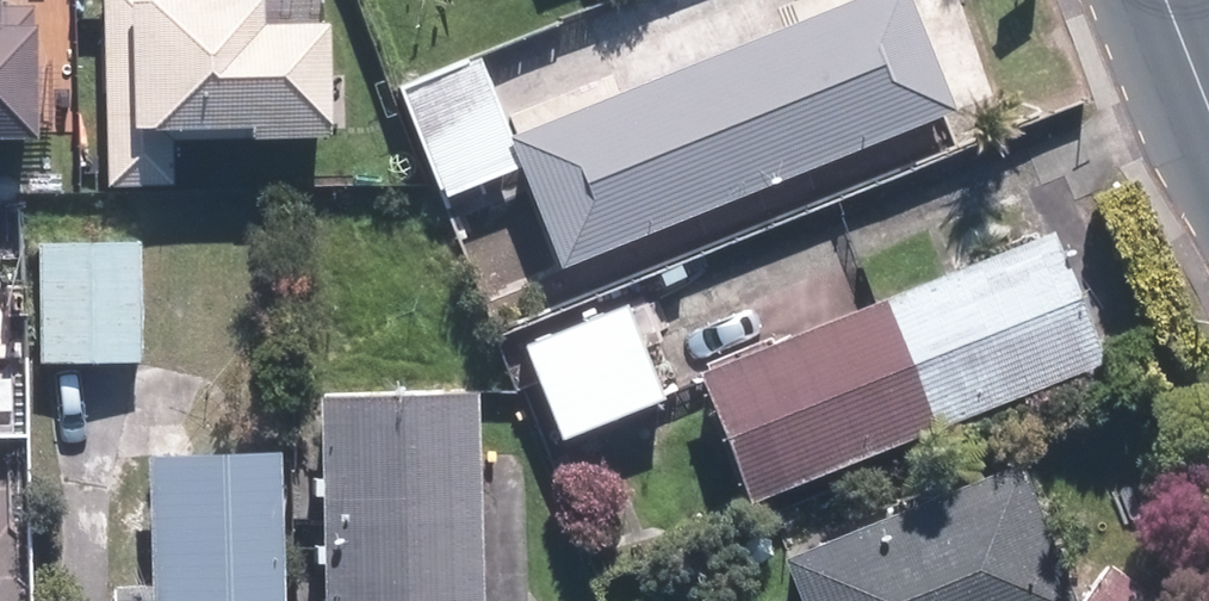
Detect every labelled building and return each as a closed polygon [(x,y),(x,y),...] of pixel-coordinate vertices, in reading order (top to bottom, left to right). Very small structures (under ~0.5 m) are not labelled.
[(34,140),(33,5),(0,5),(0,0),(0,140),(34,140)] [(109,188),(176,186),(175,130),(253,128),(253,140),(330,138),(327,24),(263,26),(263,0),(104,0),(109,188)] [(482,58),(402,89),(444,197),(519,168),(559,269),(958,113),(913,0),(861,0),(512,136),(482,58)] [(1052,232),(698,374),(750,503),(1104,361),(1052,232)] [(140,242),(40,244),(42,363),(143,361),(140,242)] [(664,399),(624,303),(522,345),(562,441),(664,399)] [(478,393),(321,397),(327,600),(484,600),(478,393)] [(278,454),(148,460),(154,600),(285,600),(278,454)] [(1019,464),(786,558),(803,600),(1074,600),(1019,464)] [(1087,600),(1158,600),(1108,568),(1087,600)]
